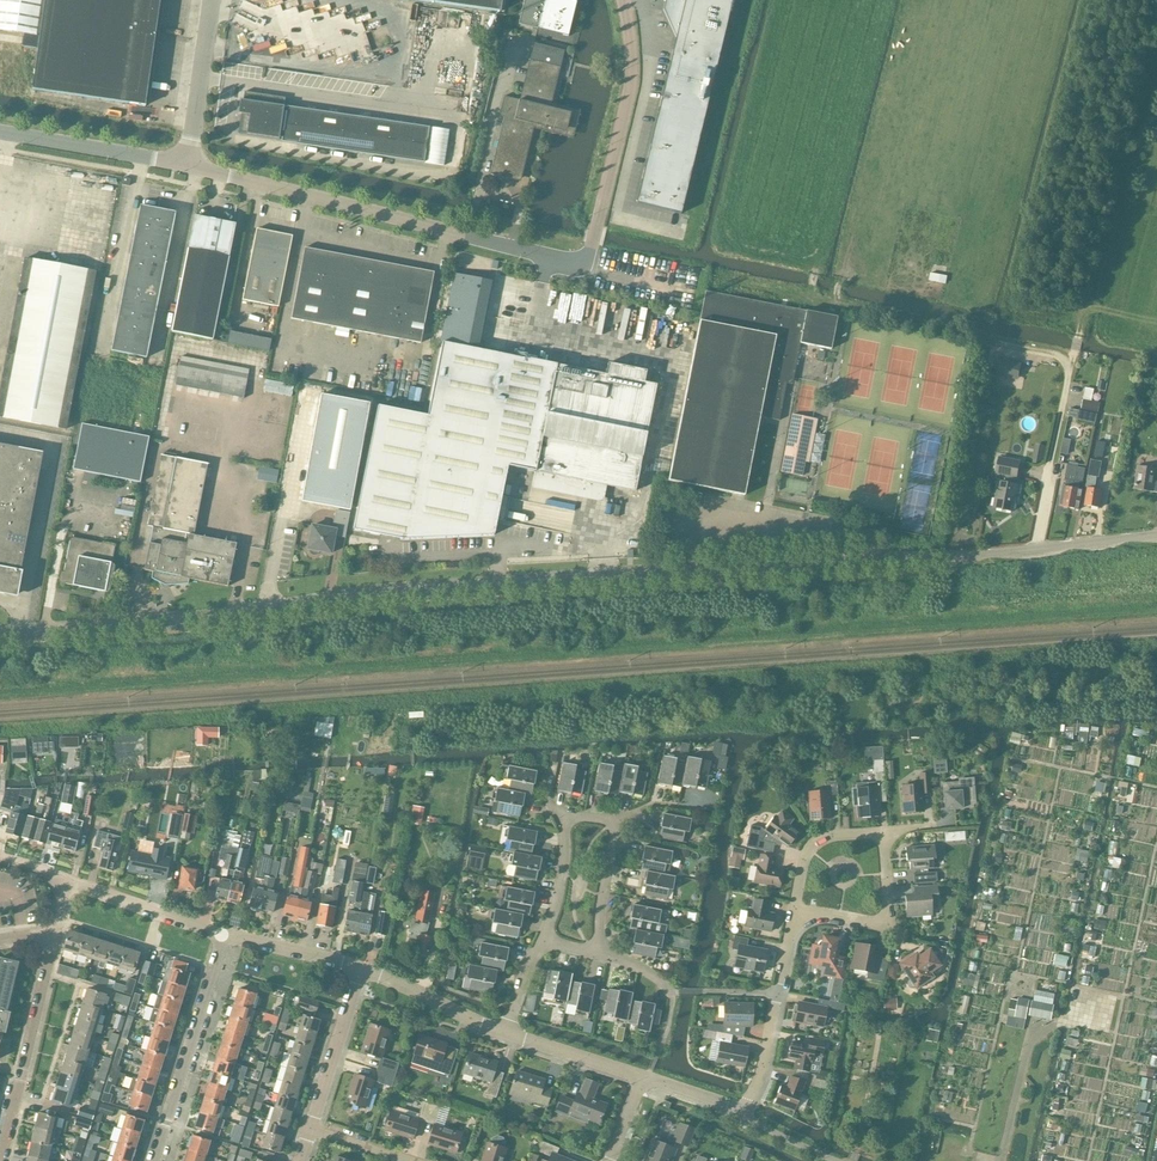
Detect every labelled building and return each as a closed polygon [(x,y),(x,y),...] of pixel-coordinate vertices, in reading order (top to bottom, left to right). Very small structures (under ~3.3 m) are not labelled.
[(24,33),(22,46),(38,48),(32,89),(107,100),(126,103),(145,106),(154,39),(155,39),(155,38),(154,38),(156,25),(159,25),(159,24),(156,23),(160,0),(0,0),(0,30),(24,33)] [(500,12),(502,0),(419,0),(500,12)] [(518,25),(568,37),(576,2),(568,0),(524,0),(518,25)] [(636,203),(681,214),(733,0),(665,0),(663,10),(676,38),(636,203)] [(496,16),(484,15),(483,22),(495,23),(496,16)] [(259,18),(256,24),(263,27),(266,22),(259,18)] [(524,101),(550,108),(564,51),(533,43),(529,60),(533,61),(524,101)] [(394,122),(316,111),(286,106),(286,107),(284,107),(285,98),(244,92),(243,100),(240,100),(238,114),(241,114),(238,134),(279,140),(279,138),(282,138),(281,142),(389,158),(394,122)] [(550,108),(524,101),(504,96),(499,115),(504,117),(490,174),(517,180),(530,123),(570,133),(575,114),(550,108)] [(123,178),(122,185),(129,186),(130,179),(123,178)] [(140,206),(137,223),(154,227),(158,209),(140,206)] [(175,213),(158,209),(154,227),(172,230),(175,213)] [(212,340),(229,257),(228,257),(235,225),(195,217),(189,250),(188,250),(172,332),(212,340)] [(137,223),(133,239),(151,243),(154,227),(137,223)] [(172,230),(154,227),(151,243),(169,247),(172,230)] [(278,307),(292,236),(257,229),(243,300),(278,307)] [(148,259),(151,243),(133,239),(130,256),(148,259)] [(169,247),(151,243),(148,259),(165,263),(169,247)] [(311,323),(325,252),(304,248),(291,319),(311,323)] [(434,272),(325,252),(311,323),(421,343),(434,272)] [(143,282),(148,259),(130,256),(126,278),(143,282)] [(165,263),(148,259),(143,282),(161,286),(165,263)] [(25,260),(0,394),(0,418),(66,430),(95,273),(25,260)] [(936,266),(935,273),(945,274),(946,267),(936,266)] [(930,273),(928,280),(945,283),(946,276),(945,276),(931,273),(930,273)] [(440,341),(442,342),(477,349),(491,281),(454,274),(440,341)] [(138,305),(143,282),(126,278),(121,301),(138,305)] [(143,282),(138,305),(156,308),(161,286),(143,282)] [(706,291),(669,481),(745,496),(760,417),(779,421),(786,383),(792,384),(800,343),(830,349),(836,317),(706,291)] [(135,321),(138,305),(121,301),(118,317),(135,321)] [(156,308),(138,305),(135,321),(153,325),(156,308)] [(132,337),(135,321),(118,317),(114,334),(132,337)] [(150,341),(153,325),(135,321),(132,337),(150,341)] [(267,352),(270,338),(224,329),(221,344),(267,352)] [(132,337),(114,334),(111,351),(128,355),(132,337)] [(146,358),(150,341),(132,337),(128,355),(146,358)] [(378,402),(353,530),(403,540),(493,535),(496,520),(505,521),(509,498),(501,496),(507,466),(538,472),(536,484),(603,498),(606,486),(634,492),(656,385),(477,349),(442,342),(428,411),(378,402)] [(823,360),(825,352),(818,351),(817,358),(823,360)] [(998,359),(994,376),(1018,380),(1021,364),(998,359)] [(179,365),(175,385),(243,398),(247,379),(179,365)] [(291,396),(294,385),(266,380),(263,391),(291,396)] [(1076,421),(1077,419),(1096,423),(1100,402),(1092,401),(1094,390),(1085,388),(1081,411),(1070,408),(1068,419),(1076,421)] [(321,395),(305,478),(308,479),(304,500),(325,503),(325,506),(350,511),(369,404),(321,395)] [(811,425),(791,422),(782,472),(802,475),(811,425)] [(149,438),(82,425),(73,470),(140,483),(149,438)] [(1064,438),(1061,453),(1068,454),(1071,440),(1064,438)] [(1097,441),(1094,456),(1103,458),(1106,443),(1097,441)] [(16,595),(43,452),(0,444),(0,592),(16,595)] [(812,444),(810,462),(818,462),(820,445),(812,444)] [(1044,462),(1045,445),(1035,444),(1034,462),(1044,462)] [(152,579),(162,584),(162,585),(162,586),(162,587),(162,588),(163,589),(164,589),(164,590),(165,590),(167,590),(168,590),(169,589),(170,588),(171,587),(171,586),(188,585),(189,580),(228,588),(237,544),(194,535),(208,464),(162,455),(148,526),(153,527),(145,571),(153,573),(152,579)] [(999,482),(994,507),(1013,511),(1016,499),(1016,495),(1019,496),(1021,486),(1013,484),(1015,477),(1017,478),(1020,461),(1000,457),(997,474),(1004,475),(1003,482),(999,482)] [(1091,459),(1088,476),(1086,488),(1088,488),(1085,505),(1100,508),(1103,490),(1095,489),(1097,477),(1099,478),(1102,462),(1091,459)] [(1059,506),(1068,508),(1078,466),(1067,464),(1063,485),(1059,506)] [(1156,492),(1156,468),(1137,465),(1133,488),(1156,492)] [(1085,467),(1078,466),(1068,508),(1079,510),(1083,489),(1078,488),(1080,481),(1083,482),(1085,467)] [(278,471),(259,468),(257,480),(276,483),(278,471)] [(120,498),(117,514),(132,517),(135,501),(120,498)] [(312,526),(308,549),(309,549),(309,552),(311,554),(313,555),(316,555),(318,554),(319,551),(331,553),(334,535),(344,537),(349,513),(336,510),(332,529),(312,526)] [(658,528),(665,530),(667,517),(660,516),(658,528)] [(115,569),(115,567),(115,566),(114,565),(113,564),(112,563),(116,546),(71,537),(65,571),(63,572),(62,572),(61,573),(60,575),(59,580),(59,581),(60,583),(61,584),(62,584),(105,592),(107,593),(109,592),(110,591),(110,590),(115,569)] [(317,722),(314,736),(330,738),(332,725),(317,722)] [(1080,733),(1079,744),(1087,744),(1088,737),(1090,725),(1080,724),(1080,733)] [(1092,727),(1090,736),(1097,737),(1099,728),(1092,727)] [(1135,728),(1133,735),(1140,737),(1142,730),(1135,728)] [(33,743),(32,744),(33,754),(54,752),(54,742),(48,742),(47,737),(33,738),(33,743)] [(78,737),(59,737),(59,748),(78,748),(78,737)] [(12,760),(28,759),(27,741),(11,742),(12,760)] [(714,759),(724,760),(727,745),(717,744),(714,759)] [(882,747),(864,748),(865,761),(873,760),(872,759),(883,759),(882,747)] [(946,772),(944,754),(933,755),(935,773),(946,772)] [(557,756),(548,755),(547,761),(556,763),(557,756)] [(1128,755),(1126,764),(1134,766),(1136,757),(1128,755)] [(686,765),(685,765),(675,763),(676,759),(663,756),(657,784),(671,787),(671,785),(682,787),(682,785),(686,765)] [(687,757),(685,765),(686,765),(682,785),(695,788),(695,786),(706,788),(710,766),(700,764),(701,760),(687,757)] [(867,783),(856,783),(857,789),(859,816),(862,816),(862,818),(870,817),(870,815),(879,815),(877,797),(886,797),(885,780),(883,762),(883,759),(872,759),(873,760),(873,773),(875,772),(876,782),(867,783)] [(581,794),(586,772),(575,770),(576,766),(562,763),(557,791),(570,794),(571,792),(581,794)] [(622,773),(624,765),(614,763),(613,766),(600,763),(594,791),(608,794),(608,793),(618,795),(619,792),(622,773)] [(624,764),(624,765),(622,773),(619,792),(632,795),(632,793),(643,796),(647,774),(637,772),(637,767),(624,764)] [(510,780),(508,790),(525,794),(530,795),(532,784),(534,785),(537,771),(508,766),(506,779),(510,780)] [(259,780),(261,779),(260,770),(254,771),(252,782),(259,783),(259,780)] [(921,793),(930,793),(928,773),(920,774),(921,785),(902,787),(904,813),(923,811),(921,793)] [(281,782),(288,783),(289,776),(282,775),(281,782)] [(962,801),(974,800),(972,779),(959,780),(959,782),(943,784),(945,810),(962,808),(962,801)] [(810,820),(830,818),(828,795),(838,795),(837,780),(827,781),(828,790),(808,792),(809,801),(806,801),(807,810),(810,809),(810,820)] [(65,785),(62,802),(72,804),(75,787),(65,785)] [(508,790),(497,788),(494,801),(499,802),(497,813),(519,817),(521,807),(522,807),(525,794),(508,790)] [(6,789),(1,807),(11,810),(13,810),(16,806),(21,789),(6,789)] [(309,812),(311,799),(310,799),(311,794),(303,793),(302,797),(299,810),(309,812)] [(86,796),(83,814),(91,815),(95,798),(86,796)] [(43,805),(42,805),(41,811),(42,811),(34,841),(45,844),(51,823),(45,822),(52,798),(46,797),(45,798),(43,805)] [(325,807),(333,809),(335,802),(327,800),(325,807)] [(284,803),(282,811),(290,812),(291,804),(284,803)] [(28,805),(22,804),(21,808),(16,806),(13,810),(11,810),(5,833),(20,837),(28,805)] [(41,811),(42,805),(38,804),(34,819),(28,817),(22,838),(34,841),(42,811),(41,811)] [(475,814),(486,816),(487,809),(476,807),(475,814)] [(792,819),(781,811),(777,817),(775,816),(765,830),(761,827),(750,825),(745,847),(756,849),(772,853),(774,844),(779,845),(780,841),(787,846),(797,832),(788,825),(792,819)] [(127,812),(122,829),(130,831),(135,815),(127,812)] [(412,813),(410,824),(422,826),(424,815),(412,813)] [(688,832),(691,819),(663,813),(660,827),(662,827),(660,838),(682,842),(684,832),(688,832)] [(197,817),(184,814),(181,832),(193,834),(197,817)] [(497,826),(499,819),(490,818),(489,824),(497,826)] [(69,819),(68,823),(61,848),(75,852),(80,833),(74,831),(77,821),(70,819),(69,819)] [(52,825),(47,844),(54,846),(54,848),(59,850),(59,848),(61,848),(68,823),(55,820),(54,825),(52,825)] [(706,823),(704,832),(711,833),(713,823),(706,823)] [(531,855),(533,845),(534,845),(537,832),(509,826),(506,840),(511,841),(509,852),(513,852),(531,855)] [(170,838),(178,839),(180,828),(172,827),(170,838)] [(231,887),(227,902),(239,905),(243,885),(238,884),(241,873),(243,874),(243,870),(245,870),(249,851),(248,851),(250,845),(253,832),(244,830),(241,843),(240,849),(239,849),(234,867),(235,867),(235,869),(231,887)] [(944,830),(944,840),(964,841),(964,831),(944,830)] [(121,843),(107,840),(109,834),(97,831),(93,847),(101,849),(100,851),(101,853),(103,853),(99,868),(113,871),(121,843)] [(1109,854),(1116,855),(1118,842),(1111,841),(1109,854)] [(471,845),(468,857),(483,860),(486,848),(471,845)] [(936,872),(930,872),(928,872),(927,868),(933,868),(932,859),(935,858),(934,845),(905,848),(906,861),(909,860),(910,870),(916,869),(916,873),(913,874),(914,883),(937,882),(936,872)] [(220,879),(215,899),(227,902),(231,887),(235,869),(233,868),(237,849),(228,846),(227,849),(220,847),(217,861),(224,862),(223,869),(227,870),(225,880),(220,879)] [(663,874),(665,864),(670,865),(672,851),(644,846),(642,859),(643,860),(641,870),(647,871),(663,874)] [(733,847),(731,858),(743,861),(745,850),(733,847)] [(288,896),(283,915),(295,918),(295,916),(302,886),(305,874),(309,855),(309,850),(301,849),(296,873),(291,894),(293,897),(288,896)] [(132,852),(128,871),(158,877),(157,879),(166,880),(170,859),(163,858),(164,852),(154,850),(153,856),(132,852)] [(694,852),(682,850),(680,858),(693,860),(694,852)] [(541,857),(531,855),(513,852),(511,865),(508,865),(507,866),(506,868),(505,871),(506,873),(506,875),(509,876),(508,880),(516,882),(517,878),(535,881),(537,871),(539,871),(541,857)] [(1081,853),(1080,861),(1087,862),(1088,855),(1081,853)] [(249,907),(261,910),(269,875),(271,867),(271,866),(272,862),(273,858),(261,855),(256,877),(262,879),(260,889),(254,887),(249,907)] [(295,916),(295,918),(307,921),(311,901),(305,900),(308,889),(312,891),(316,875),(320,876),(321,873),(323,866),(313,864),(312,863),(312,861),(309,855),(305,874),(302,886),(295,916)] [(779,887),(782,871),(773,869),(775,858),(760,855),(758,866),(757,866),(754,882),(779,887)] [(290,860),(283,859),(279,875),(286,877),(290,860)] [(342,884),(346,860),(337,859),(333,883),(342,884)] [(269,875),(261,910),(272,913),(277,893),(271,892),(274,879),(275,879),(279,863),(272,862),(271,866),(271,867),(269,875)] [(366,880),(365,883),(373,885),(376,868),(369,866),(366,877),(366,880)] [(205,872),(197,870),(182,868),(179,888),(185,889),(186,890),(190,891),(191,890),(194,890),(195,883),(201,884),(203,881),(205,872)] [(675,876),(663,874),(647,871),(644,885),(646,885),(644,895),(665,900),(668,889),(672,890),(675,876)] [(361,903),(364,892),(365,883),(366,880),(366,877),(355,875),(350,901),(356,903),(354,913),(348,912),(344,932),(356,934),(361,903)] [(905,896),(907,917),(931,915),(930,902),(937,902),(936,886),(918,887),(919,895),(905,896)] [(508,901),(506,911),(506,912),(523,915),(528,916),(530,906),(532,906),(535,892),(506,887),(504,900),(508,901)] [(983,888),(983,891),(985,892),(984,895),(992,896),(993,890),(986,888),(986,889),(983,888)] [(422,890),(416,920),(412,919),(408,932),(411,933),(409,941),(417,944),(415,953),(427,957),(432,939),(425,937),(428,924),(435,893),(422,890)] [(320,905),(317,925),(332,928),(337,899),(338,893),(333,892),(332,899),(322,897),(320,905)] [(376,895),(370,894),(364,892),(361,903),(356,934),(368,936),(376,895)] [(770,932),(774,914),(767,913),(769,902),(754,899),(752,910),(747,909),(744,926),(770,932)] [(467,904),(458,903),(457,910),(465,912),(467,904)] [(668,911),(661,910),(633,904),(630,918),(632,918),(629,929),(635,930),(651,933),(652,933),(663,935),(668,911)] [(506,912),(506,911),(495,909),(492,922),(497,923),(495,934),(516,938),(519,928),(520,928),(523,915),(506,912)] [(375,934),(385,936),(390,913),(379,911),(375,934)] [(977,922),(975,929),(983,931),(985,923),(977,922)] [(663,935),(652,933),(651,933),(635,930),(633,943),(634,943),(632,954),(654,958),(656,948),(661,949),(663,935)] [(684,930),(683,939),(690,940),(691,931),(684,930)] [(78,955),(84,936),(70,931),(64,951),(78,955)] [(84,936),(78,955),(92,960),(98,940),(84,936)] [(737,950),(734,967),(762,972),(767,950),(746,946),(748,939),(734,936),(731,949),(737,950)] [(483,957),(481,967),(497,970),(497,971),(502,972),(504,961),(506,961),(509,948),(486,943),(487,940),(472,937),(470,944),(480,946),(478,956),(483,957)] [(813,946),(810,963),(826,966),(825,974),(840,977),(844,959),(835,957),(839,940),(824,937),(823,939),(821,939),(818,940),(816,941),(815,944),(815,946),(813,946)] [(100,962),(98,968),(104,970),(105,964),(112,945),(98,940),(92,960),(100,962)] [(684,940),(682,949),(688,950),(690,942),(690,941),(684,940)] [(873,946),(855,943),(850,969),(867,972),(866,979),(883,982),(888,959),(879,957),(880,956),(871,955),(873,946)] [(120,968),(126,949),(112,945),(105,964),(120,968)] [(941,950),(923,947),(921,956),(918,958),(916,954),(911,957),(909,957),(908,958),(907,958),(906,959),(905,960),(905,962),(900,965),(909,979),(907,981),(907,984),(908,986),(909,988),(912,988),(914,987),(916,987),(931,977),(928,972),(932,970),(939,971),(940,967),(941,962),(942,958),(940,958),(941,950)] [(140,954),(126,949),(120,968),(134,973),(140,954)] [(1056,954),(1054,964),(1066,967),(1069,957),(1056,954)] [(19,963),(0,958),(0,960),(0,1045),(19,963)] [(172,969),(185,973),(187,964),(173,960),(171,969),(172,969)] [(142,972),(141,972),(147,974),(152,976),(156,965),(145,962),(142,972)] [(886,978),(895,980),(898,965),(889,964),(886,978)] [(71,978),(73,969),(60,965),(57,974),(71,978)] [(481,967),(469,965),(466,978),(471,979),(469,990),(491,994),(493,983),(494,984),(497,971),(497,970),(481,967)] [(1086,965),(1085,974),(1092,975),(1094,967),(1086,965)] [(79,971),(73,969),(71,978),(76,980),(79,971)] [(172,969),(167,983),(186,989),(190,974),(185,973),(172,969)] [(570,982),(571,982),(572,974),(559,971),(558,972),(548,970),(543,992),(554,994),(553,999),(566,1002),(570,982)] [(965,973),(962,985),(973,987),(975,975),(965,973)] [(99,985),(101,978),(94,976),(92,983),(99,985)] [(108,980),(101,978),(99,985),(106,988),(108,980)] [(125,990),(124,994),(131,996),(136,981),(129,979),(125,990)] [(186,989),(167,983),(162,981),(157,995),(181,1002),(186,989)] [(581,984),(571,982),(570,982),(566,1002),(566,1004),(576,1006),(575,1011),(589,1013),(594,985),(581,982),(581,984)] [(631,1001),(633,993),(619,990),(619,991),(608,989),(608,991),(606,1001),(604,1011),(614,1013),(613,1018),(626,1021),(627,1021),(631,1001)] [(87,990),(83,1004),(102,1010),(107,996),(87,990)] [(234,1004),(252,1009),(256,995),(238,990),(234,1004)] [(601,990),(599,1000),(606,1001),(608,991),(601,990)] [(1033,1001),(1030,1015),(1051,1019),(1054,1005),(1053,1005),(1055,994),(1036,990),(1034,1001),(1033,1001)] [(116,994),(114,1002),(128,1006),(131,999),(116,994)] [(181,1002),(157,995),(153,1009),(159,1010),(177,1016),(181,1002)] [(300,998),(297,1007),(315,1013),(318,1003),(300,998)] [(1019,1000),(1016,1017),(1017,1017),(1026,1019),(1029,1000),(1019,998),(1019,1000)] [(884,999),(884,1010),(896,1010),(896,999),(884,999)] [(1011,999),(1008,1015),(1016,1017),(1019,1000),(1011,999)] [(627,1021),(626,1021),(626,1023),(637,1025),(636,1030),(649,1032),(651,1024),(658,1025),(661,1010),(654,1009),(655,1004),(641,1001),(641,1003),(631,1001),(627,1021)] [(843,1011),(845,1004),(830,1001),(829,1008),(843,1011)] [(822,1027),(826,1007),(798,1002),(795,1021),(822,1027)] [(752,1026),(752,1004),(723,1003),(723,1033),(742,1037),(745,1026),(752,1026)] [(102,1010),(83,1004),(79,1018),(98,1024),(102,1010)] [(252,1009),(234,1004),(230,1017),(248,1023),(252,1009)] [(958,1005),(956,1013),(965,1015),(967,1008),(958,1005)] [(177,1016),(159,1010),(153,1009),(149,1022),(155,1024),(173,1030),(177,1016)] [(280,1023),(287,1025),(291,1012),(284,1009),(280,1023)] [(115,1022),(122,1025),(125,1017),(117,1014),(115,1022)] [(275,1025),(278,1017),(273,1016),(268,1014),(265,1022),(275,1025)] [(300,1029),(317,1034),(321,1020),(304,1015),(300,1029)] [(128,1017),(124,1029),(129,1031),(133,1018),(128,1017)] [(248,1023),(230,1017),(225,1031),(243,1037),(248,1023)] [(98,1024),(79,1018),(74,1032),(93,1038),(98,1024)] [(875,1032),(884,1034),(885,1024),(877,1022),(875,1032)] [(287,1025),(280,1023),(278,1029),(285,1031),(287,1025)] [(173,1030),(155,1024),(150,1038),(169,1043),(173,1030)] [(371,1025),(362,1052),(381,1058),(390,1031),(371,1025)] [(317,1034),(300,1029),(295,1042),(312,1047),(317,1034)] [(936,1044),(939,1033),(928,1030),(926,1041),(936,1044)] [(243,1037),(225,1031),(221,1045),(239,1050),(243,1037)] [(93,1038),(74,1032),(70,1046),(89,1052),(93,1038)] [(744,1067),(748,1047),(730,1044),(732,1035),(723,1033),(716,1032),(714,1041),(720,1042),(716,1061),(744,1067)] [(108,1043),(116,1045),(119,1035),(111,1033),(108,1043)] [(420,1035),(414,1055),(411,1063),(449,1075),(453,1061),(443,1057),(447,1044),(420,1035)] [(146,1051),(164,1057),(169,1043),(150,1038),(146,1051)] [(788,1058),(795,1060),(793,1069),(809,1072),(813,1054),(821,1055),(824,1041),(810,1038),(809,1045),(791,1042),(788,1058)] [(273,1042),(271,1049),(278,1051),(281,1045),(273,1042)] [(287,1054),(291,1055),(308,1061),(312,1047),(295,1042),(293,1050),(289,1049),(287,1054)] [(114,1053),(116,1045),(108,1043),(106,1050),(114,1053)] [(239,1050),(221,1045),(217,1058),(235,1064),(239,1050)] [(66,1060),(85,1066),(89,1052),(70,1046),(66,1060)] [(278,1051),(271,1049),(269,1055),(276,1058),(278,1051)] [(1064,1049),(1062,1058),(1070,1059),(1072,1051),(1064,1049)] [(160,1071),(164,1057),(146,1051),(142,1065),(160,1071)] [(470,1054),(463,1073),(490,1082),(486,1095),(496,1098),(504,1074),(494,1071),(497,1062),(470,1054)] [(308,1061),(291,1055),(287,1068),(304,1073),(308,1061)] [(99,1070),(107,1073),(111,1059),(104,1057),(102,1063),(101,1063),(99,1070)] [(113,1065),(111,1070),(119,1073),(121,1068),(118,1067),(120,1058),(115,1057),(113,1065)] [(213,1072),(231,1078),(236,1080),(240,1066),(235,1064),(217,1058),(213,1072)] [(380,1070),(395,1075),(399,1064),(383,1059),(380,1070)] [(61,1074),(80,1080),(85,1066),(66,1060),(61,1074)] [(259,1062),(256,1071),(261,1072),(264,1063),(259,1062)] [(160,1071),(142,1065),(138,1079),(156,1084),(160,1071)] [(304,1073),(287,1068),(283,1082),(300,1087),(304,1073)] [(265,1069),(263,1075),(270,1077),(272,1071),(265,1069)] [(1148,1069),(1147,1076),(1153,1078),(1155,1071),(1150,1070),(1148,1069)] [(94,1084),(103,1087),(107,1073),(99,1070),(94,1084)] [(391,1087),(395,1075),(380,1070),(376,1082),(391,1087)] [(517,1071),(511,1090),(535,1098),(533,1101),(546,1106),(552,1090),(542,1087),(544,1080),(517,1071)] [(208,1086),(226,1091),(231,1078),(213,1072),(208,1086)] [(57,1088),(76,1094),(80,1080),(61,1074),(57,1088)] [(816,1074),(813,1089),(826,1092),(829,1077),(816,1074)] [(270,1077),(263,1075),(261,1082),(268,1084),(270,1077)] [(355,1076),(346,1103),(365,1109),(374,1082),(355,1076)] [(800,1092),(804,1081),(791,1076),(787,1087),(781,1085),(774,1103),(794,1110),(801,1092),(800,1092)] [(134,1092),(152,1098),(156,1084),(138,1079),(132,1077),(128,1091),(134,1092)] [(561,1097),(555,1112),(568,1117),(570,1112),(589,1119),(590,1117),(600,1121),(606,1105),(592,1099),(598,1084),(586,1079),(579,1095),(576,1094),(573,1102),(561,1097)] [(1146,1088),(1155,1090),(1156,1081),(1156,1080),(1148,1079),(1146,1088)] [(300,1087),(283,1082),(279,1095),(296,1100),(300,1087)] [(99,1101),(103,1087),(94,1084),(90,1098),(99,1101)] [(226,1091),(208,1086),(204,1100),(222,1105),(226,1091)] [(76,1094),(57,1088),(52,1103),(71,1109),(76,1094)] [(104,1092),(101,1101),(109,1104),(112,1095),(109,1094),(104,1092)] [(152,1098),(134,1092),(129,1107),(147,1112),(152,1098)] [(255,1102),(262,1104),(264,1097),(257,1095),(255,1102)] [(296,1100),(279,1095),(275,1108),(292,1113),(296,1100)] [(95,1113),(99,1101),(90,1098),(87,1107),(80,1105),(77,1116),(92,1120),(95,1112),(95,1113)] [(222,1105),(204,1100),(200,1113),(218,1119),(222,1105)] [(668,1110),(670,1103),(664,1101),(661,1107),(668,1110)] [(260,1111),(262,1104),(255,1102),(253,1109),(260,1111)] [(427,1121),(432,1105),(423,1102),(418,1118),(427,1121)] [(1142,1102),(1140,1112),(1146,1113),(1148,1104),(1142,1102)] [(98,1112),(111,1117),(114,1109),(101,1104),(98,1112)] [(440,1107),(432,1105),(427,1121),(435,1124),(440,1107)] [(292,1113),(275,1108),(271,1121),(288,1127),(292,1113)] [(391,1112),(385,1130),(412,1139),(418,1121),(391,1112)] [(36,1128),(55,1133),(59,1118),(39,1113),(36,1128)] [(218,1119),(200,1113),(195,1127),(213,1133),(218,1119)] [(126,1116),(122,1130),(140,1135),(144,1121),(126,1116)] [(241,1116),(239,1125),(244,1127),(247,1118),(241,1116)] [(77,1117),(74,1125),(89,1130),(92,1122),(77,1117)] [(249,1121),(247,1128),(254,1130),(255,1127),(256,1124),(249,1121)] [(288,1127),(271,1121),(267,1134),(284,1139),(288,1127)] [(686,1146),(693,1129),(681,1124),(674,1141),(686,1146)] [(434,1125),(428,1144),(456,1153),(462,1134),(434,1125)] [(546,1125),(542,1134),(547,1135),(551,1127),(546,1125)] [(702,1129),(700,1134),(710,1138),(713,1130),(703,1126),(702,1129)] [(55,1133),(36,1128),(32,1143),(52,1147),(55,1133)] [(254,1130),(247,1128),(245,1134),(252,1136),(254,1130)] [(136,1149),(140,1135),(122,1130),(118,1143),(136,1149)] [(284,1139),(267,1134),(262,1148),(279,1153),(284,1139)] [(188,1150),(206,1156),(211,1142),(193,1136),(188,1150)] [(86,1140),(76,1137),(71,1152),(81,1155),(86,1140)] [(482,1160),(502,1160),(506,1150),(502,1148),(504,1144),(501,1139),(497,1138),(492,1140),(491,1145),(487,1144),(482,1160)] [(675,1149),(654,1141),(650,1149),(653,1150),(649,1160),(670,1160),(675,1149)] [(537,1152),(550,1157),(548,1160),(570,1160),(556,1155),(559,1149),(541,1142),(537,1152)] [(32,1143),(29,1157),(47,1160),(49,1160),(52,1147),(32,1143)] [(126,1160),(132,1160),(136,1149),(118,1143),(114,1157),(126,1160)] [(753,1150),(744,1146),(739,1157),(748,1160),(753,1150)] [(1133,1148),(1131,1155),(1138,1156),(1139,1150),(1133,1148)] [(240,1149),(238,1156),(251,1160),(253,1153),(240,1149)] [(185,1160),(205,1160),(206,1156),(188,1150),(185,1160)]
